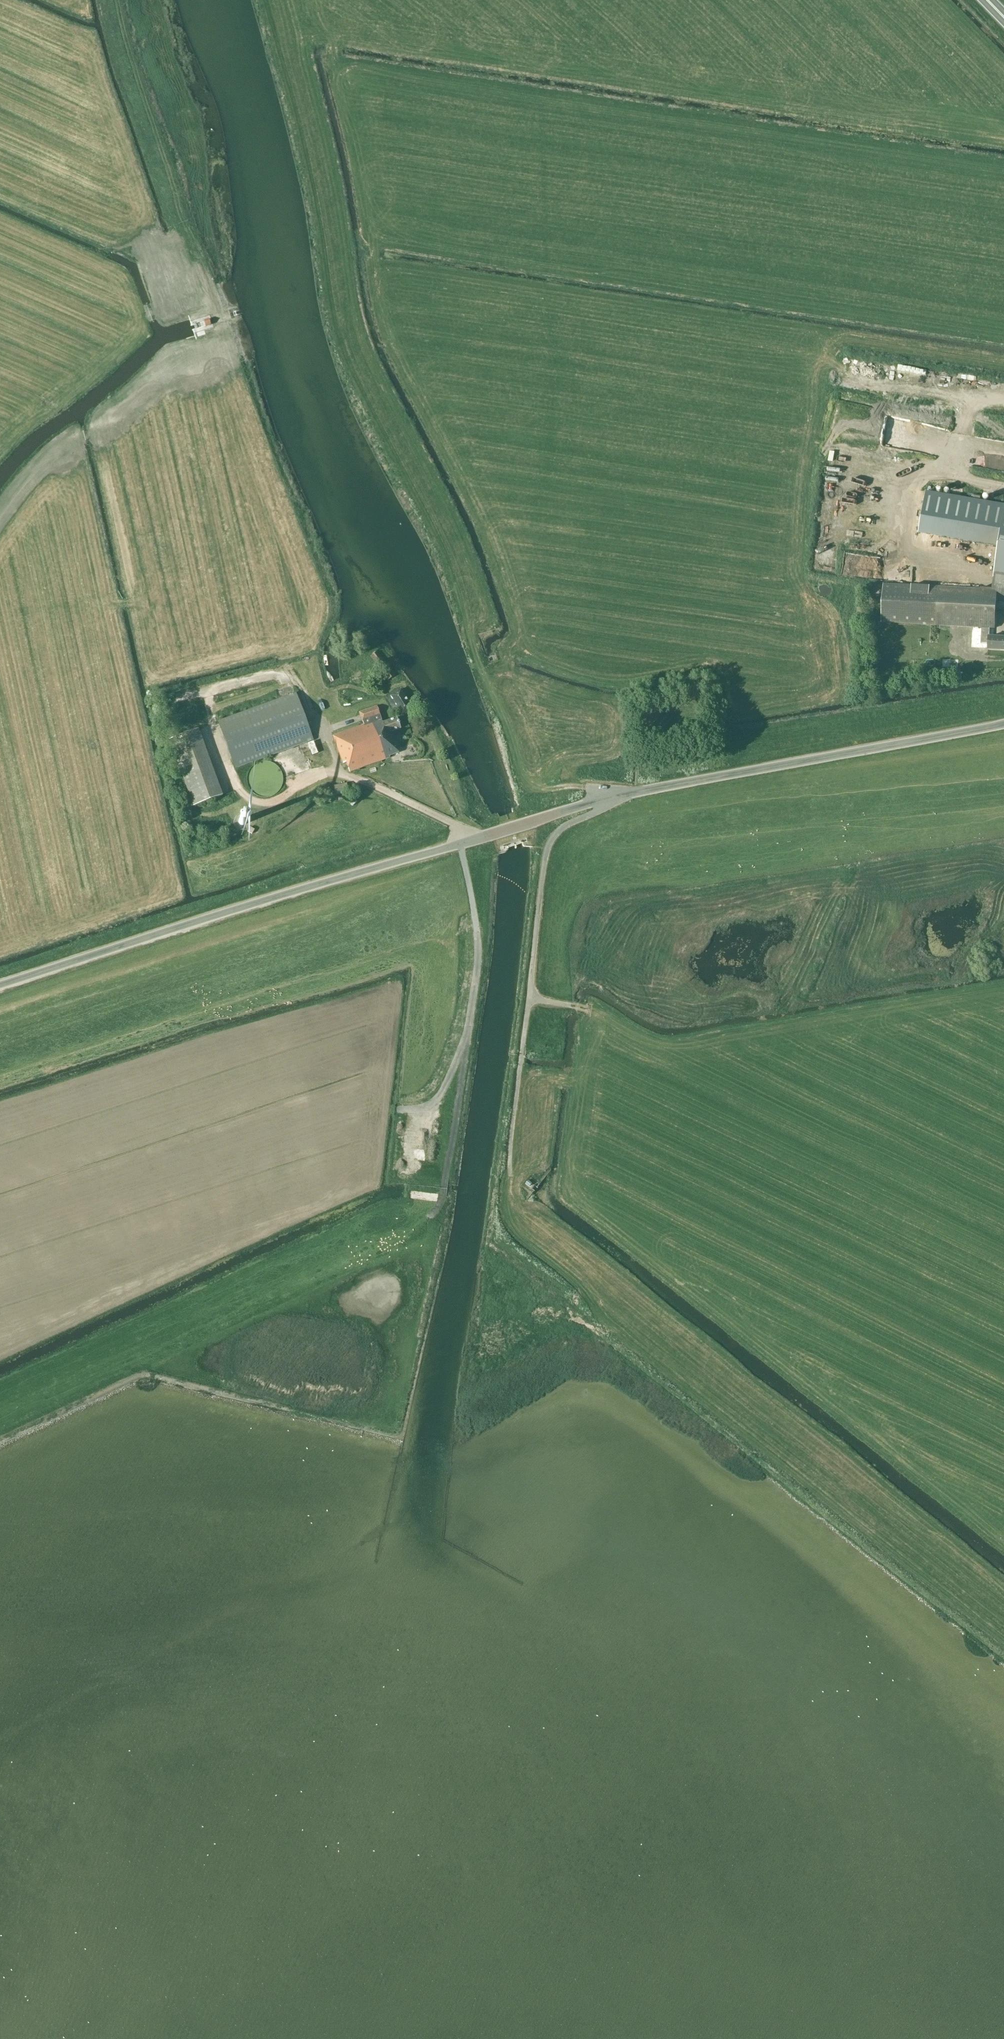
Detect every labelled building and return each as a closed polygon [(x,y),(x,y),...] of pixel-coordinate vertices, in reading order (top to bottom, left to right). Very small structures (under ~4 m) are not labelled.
[(926,491),(919,532),(998,545),(991,589),(883,583),(880,622),(981,627),(981,643),(988,643),(988,650),(1003,650),(1003,637),(989,636),(990,628),(994,628),(995,608),(1003,610),(1003,505),(926,491)] [(394,710),(398,708),(402,715),(413,709),(401,689),(390,695),(386,698),(394,710)] [(296,693),(218,721),(235,768),(313,739),(296,693)] [(397,718),(383,723),(381,718),(379,719),(377,715),(380,714),(377,706),(359,712),(362,721),(374,716),(376,720),(333,736),(343,763),(346,762),(349,772),(390,757),(389,755),(398,752),(391,732),(401,728),(397,718)] [(222,795),(198,729),(169,739),(194,806),(222,795)] [(346,783),(334,786),(335,794),(348,792),(346,783)]
